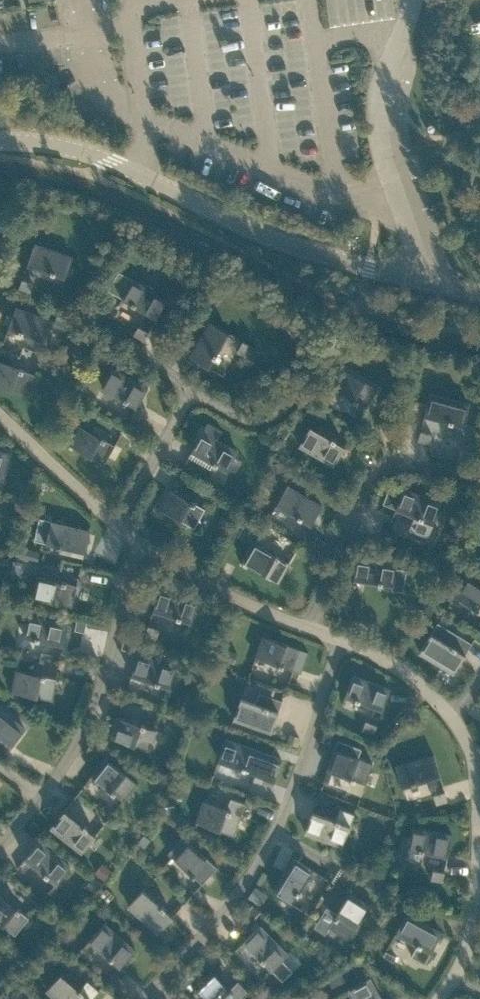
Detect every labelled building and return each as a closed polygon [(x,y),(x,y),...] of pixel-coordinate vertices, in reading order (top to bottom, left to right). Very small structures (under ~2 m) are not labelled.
[(36,243),(28,263),(66,276),(73,256),(36,243)] [(119,270),(109,289),(123,297),(146,310),(144,313),(152,317),(154,315),(158,317),(169,298),(134,278),(119,270)] [(22,277),(19,287),(30,291),(33,282),(22,277)] [(17,307),(9,327),(47,341),(54,320),(17,307)] [(68,319),(57,315),(54,322),(65,327),(68,319)] [(211,321),(191,355),(210,367),(230,332),(211,321)] [(138,325),(134,333),(144,339),(148,330),(138,325)] [(242,339),(237,350),(246,355),(252,345),(242,339)] [(113,352),(103,346),(98,354),(108,360),(113,352)] [(52,356),(43,353),(40,361),(49,364),(52,356)] [(27,393),(35,373),(0,360),(0,383),(27,393)] [(114,367),(103,386),(138,406),(148,387),(114,367)] [(344,368),(332,388),(367,407),(378,388),(344,368)] [(431,393),(425,414),(464,425),(470,404),(431,393)] [(209,422),(193,450),(227,470),(238,451),(218,439),(223,430),(209,422)] [(81,424),(70,444),(105,463),(116,444),(81,424)] [(311,425),(300,444),(335,464),(346,445),(311,425)] [(420,429),(418,439),(430,442),(432,432),(420,429)] [(3,473),(9,452),(0,450),(0,473),(3,473)] [(285,459),(273,463),(275,471),(287,468),(285,459)] [(442,502),(405,487),(392,482),(384,503),(397,508),(416,515),(411,526),(429,533),(442,502)] [(288,485),(277,504),(312,524),(323,505),(288,485)] [(30,487),(18,490),(21,499),(32,496),(30,487)] [(171,488),(160,507),(195,527),(206,508),(171,488)] [(460,488),(458,497),(467,499),(469,490),(460,488)] [(40,518),(35,539),(47,542),(57,544),(57,545),(61,546),(61,545),(86,551),(91,529),(52,520),(40,518)] [(247,519),(242,529),(251,534),(257,525),(247,519)] [(255,542),(244,561),(279,581),(290,562),(255,542)] [(27,547),(24,557),(40,561),(42,551),(27,547)] [(358,556),(355,578),(393,584),(392,588),(404,590),(407,568),(397,567),(397,563),(358,556)] [(39,575),(34,596),(73,605),(83,608),(87,587),(78,584),(39,575)] [(455,595),(479,610),(479,584),(466,576),(455,595)] [(161,588),(154,609),(192,621),(199,601),(161,588)] [(362,595),(353,593),(351,603),(360,605),(362,595)] [(30,614),(25,635),(64,644),(69,622),(30,614)] [(78,618),(76,628),(85,630),(87,620),(78,618)] [(438,621),(420,651),(455,672),(472,642),(438,621)] [(148,624),(145,634),(156,637),(159,627),(148,624)] [(264,635),(257,656),(302,672),(309,651),(301,648),(264,635)] [(126,636),(123,646),(131,649),(135,639),(126,636)] [(139,653),(132,674),(170,686),(177,666),(139,653)] [(18,669),(14,690),(53,699),(57,677),(18,669)] [(354,674),(346,694),(383,709),(391,689),(354,674)] [(242,697),(234,718),(272,731),(279,710),(242,697)] [(12,745),(25,728),(0,707),(0,736),(12,745)] [(197,715),(194,725),(206,729),(209,719),(197,715)] [(119,716),(112,736),(150,749),(157,728),(119,716)] [(365,719),(362,729),(373,733),(377,723),(365,719)] [(325,727),(321,738),(329,741),(333,730),(325,727)] [(227,738),(219,759),(242,767),(242,768),(246,769),(246,768),(257,772),(266,775),(264,779),(274,783),(283,758),(265,752),(227,738)] [(374,763),(359,757),(363,747),(340,739),(328,769),(332,771),(367,784),(374,763)] [(100,744),(93,740),(87,750),(95,754),(100,744)] [(435,754),(397,765),(402,786),(441,775),(435,754)] [(106,758),(92,775),(123,799),(137,782),(106,758)] [(444,789),(433,793),(436,803),(447,799),(444,789)] [(205,800),(197,821),(235,834),(246,802),(232,797),(228,808),(205,800)] [(168,812),(177,811),(175,799),(166,801),(168,812)] [(313,810),(306,831),(343,845),(355,812),(341,807),(336,819),(313,810)] [(65,809),(51,826),(82,851),(96,834),(65,809)] [(414,826),(407,857),(420,859),(422,850),(448,855),(452,833),(414,826)] [(184,836),(169,852),(202,882),(217,866),(184,836)] [(39,840),(25,857),(56,882),(70,865),(39,840)] [(393,848),(390,859),(399,861),(401,849),(393,848)] [(295,857),(273,891),(292,902),(313,869),(295,857)] [(103,863),(97,872),(104,877),(111,869),(103,863)] [(433,868),(431,878),(442,880),(444,870),(433,868)] [(94,875),(84,887),(91,893),(101,880),(94,875)] [(115,894),(107,886),(101,893),(108,900),(115,894)] [(255,886),(249,895),(260,902),(266,893),(255,886)] [(144,888),(129,905),(158,931),(173,915),(144,888)] [(351,892),(329,926),(348,937),(369,904),(351,892)] [(15,933),(29,916),(0,893),(0,921),(15,933)] [(394,898),(390,906),(398,911),(402,903),(394,898)] [(407,912),(396,931),(418,943),(412,955),(425,962),(442,931),(407,912)] [(105,923),(90,939),(120,965),(134,948),(105,923)] [(259,925),(244,940),(283,979),(292,970),(282,959),(288,953),(259,925)] [(62,927),(54,936),(61,942),(69,933),(62,927)] [(29,962),(22,969),(28,975),(35,968),(29,962)] [(220,962),(212,971),(216,974),(224,966),(220,962)] [(197,986),(210,998),(240,998),(249,991),(238,980),(230,988),(216,974),(212,971),(197,986)] [(341,971),(327,979),(332,986),(345,979),(341,971)] [(48,989),(59,998),(91,998),(99,989),(88,979),(80,988),(62,972),(48,989)] [(370,977),(350,987),(357,998),(382,998),(370,977)]
